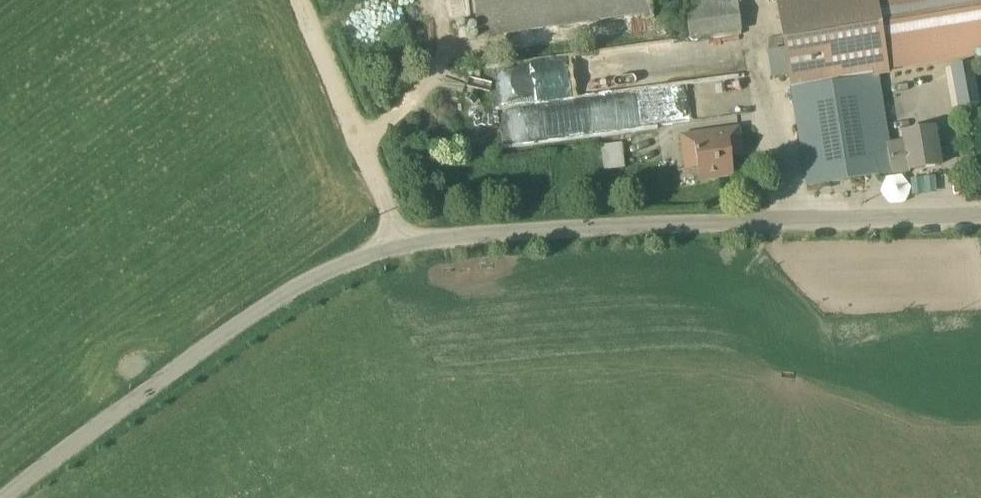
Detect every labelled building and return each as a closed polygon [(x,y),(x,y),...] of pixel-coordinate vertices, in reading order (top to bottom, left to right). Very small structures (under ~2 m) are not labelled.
[(652,21),(649,0),(471,0),(477,41),(485,41),(486,39),(641,17),(642,23),(652,21)] [(688,41),(738,34),(734,0),(709,0),(683,4),(688,41)] [(980,53),(980,0),(779,0),(807,187),(942,166),(937,128),(905,132),(908,152),(891,155),(878,69),(980,53)] [(602,24),(604,36),(640,30),(638,18),(602,24)] [(976,64),(951,68),(956,95),(980,91),(976,64)] [(677,137),(682,172),(695,172),(696,178),(710,176),(711,181),(731,178),(729,161),(742,158),(738,128),(677,137)] [(495,151),(493,136),(479,138),(481,153),(495,151)] [(623,164),(637,163),(636,138),(622,138),(623,164)] [(619,145),(598,148),(602,173),(623,170),(619,145)] [(934,178),(909,178),(909,192),(934,192),(934,178)]
